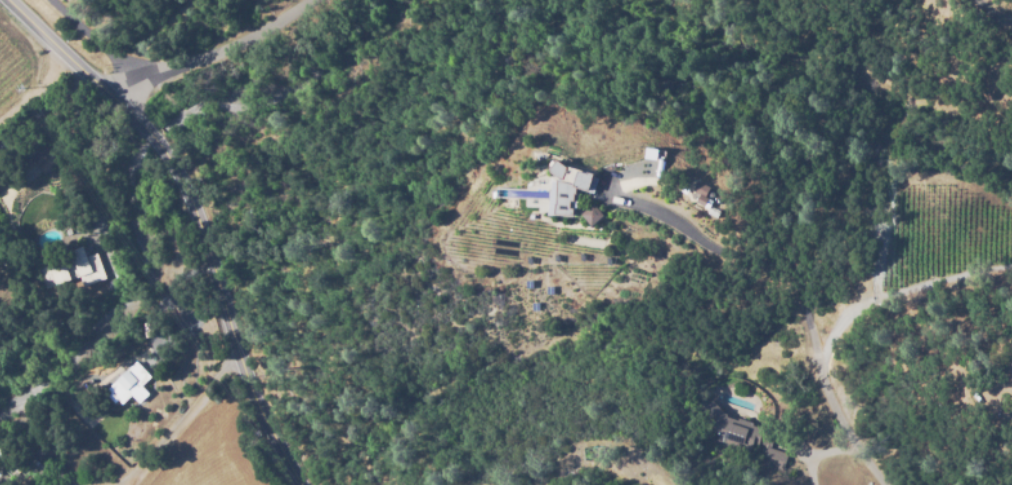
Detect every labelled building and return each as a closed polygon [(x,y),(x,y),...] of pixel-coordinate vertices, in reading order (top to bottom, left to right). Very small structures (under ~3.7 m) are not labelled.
[(679,150),(661,148),(660,160),(678,162),(679,150)] [(567,176),(571,169),(562,166),(567,155),(578,159),(579,156),(606,167),(599,184),(586,178),(584,190),(582,189),(581,196),(578,196),(577,205),(580,205),(579,213),(561,211),(563,200),(564,201),(567,176)] [(710,191),(716,195),(712,202),(706,198),(710,191)] [(586,212),(599,204),(607,216),(594,225),(586,212)] [(608,227),(620,216),(609,204),(597,215),(608,227)] [(95,273),(92,265),(100,263),(97,255),(89,258),(87,251),(41,265),(48,287),(95,273)] [(109,388),(124,403),(132,395),(140,403),(150,394),(142,385),(152,377),(137,361),(109,388)] [(785,456),(779,472),(759,465),(762,457),(714,439),(720,423),(703,402),(710,396),(727,417),(738,421),(738,419),(753,424),(752,426),(773,434),(767,450),(785,456)]
